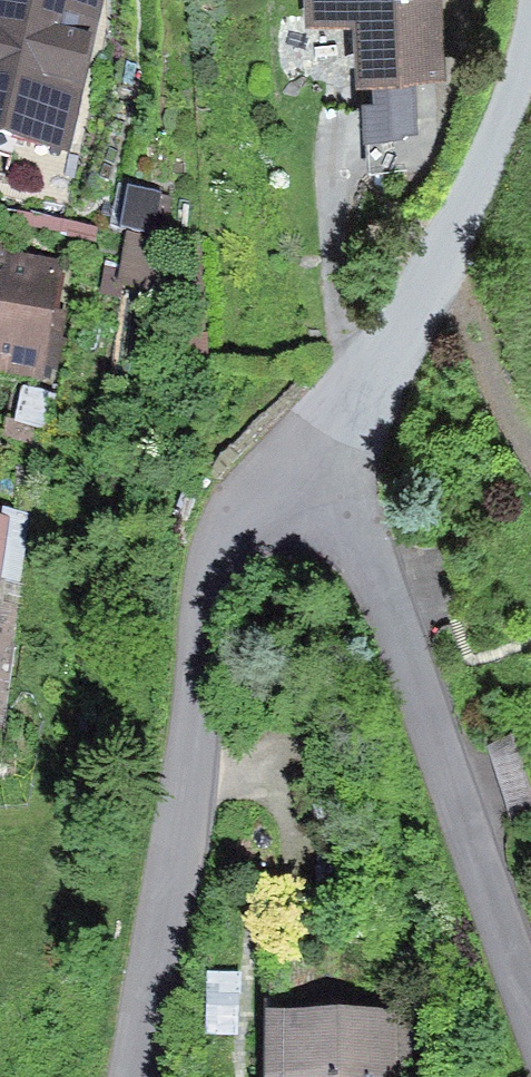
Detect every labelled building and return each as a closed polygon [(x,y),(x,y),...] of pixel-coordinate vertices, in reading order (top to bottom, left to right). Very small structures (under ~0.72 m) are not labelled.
[(71,158),(104,0),(0,0),(0,143),(71,158)] [(309,22),(351,19),(355,84),(373,83),(416,81),(447,79),(442,0),(308,0),(309,22)] [(416,81),(373,83),(374,98),(363,99),(368,172),(407,170),(405,134),(420,133),(416,81)] [(95,227),(19,213),(17,225),(93,239),(95,227)] [(44,383),(65,265),(0,255),(0,376),(44,383)] [(62,394),(21,389),(16,422),(5,421),(2,441),(38,446),(41,427),(57,430),(62,394)] [(10,521),(0,520),(0,602),(10,521)] [(269,1022),(268,1076),(415,1076),(416,1024),(269,1022)]
